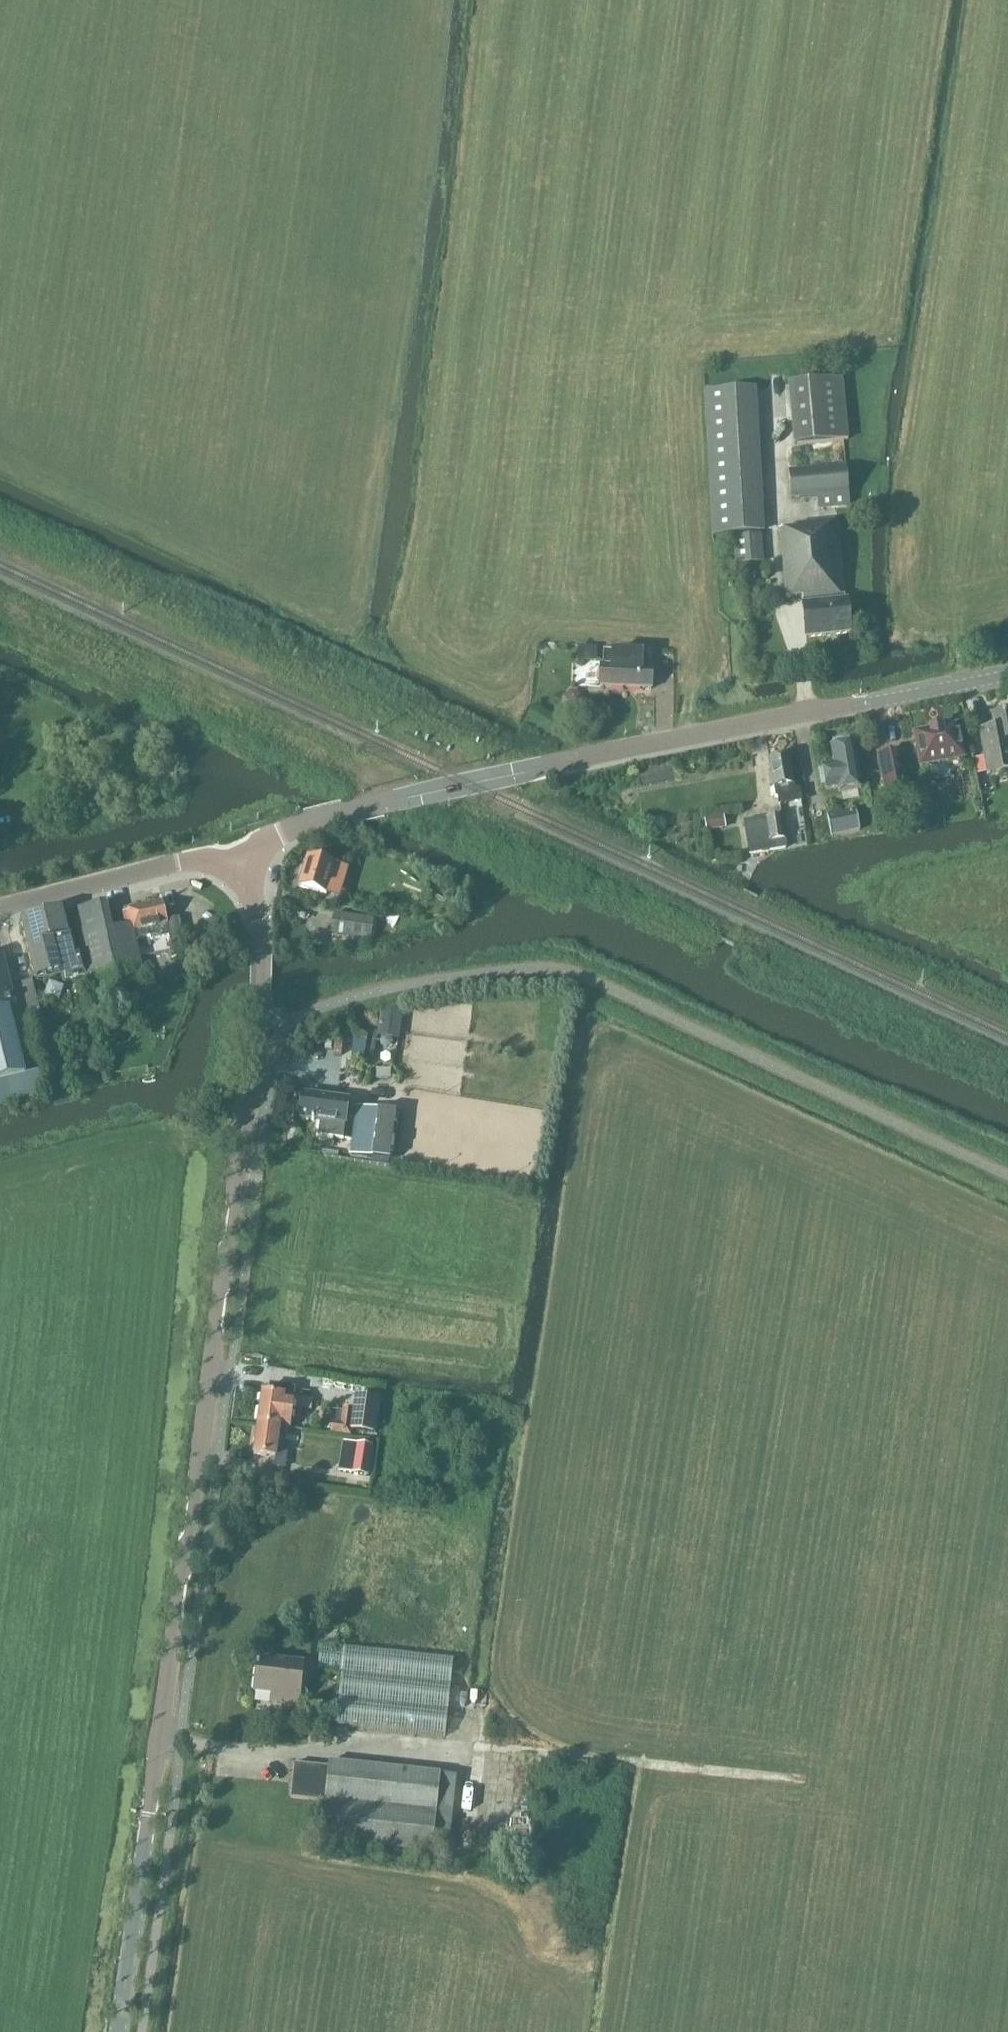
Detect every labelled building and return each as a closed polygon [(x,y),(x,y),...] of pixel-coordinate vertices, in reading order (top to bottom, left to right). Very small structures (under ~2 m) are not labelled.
[(848,440),(844,379),(789,383),(793,444),(848,440)] [(758,533),(750,389),(705,391),(713,535),(758,533)] [(846,465),(789,470),(791,497),(808,496),(808,498),(814,497),(836,495),(849,494),(846,465)] [(814,497),(808,498),(808,502),(817,501),(818,510),(850,508),(849,494),(836,495),(814,497)] [(805,599),(805,604),(801,604),(804,636),(850,632),(847,598),(845,598),(839,519),(793,523),(794,527),(780,528),(786,596),(802,595),(802,600),(805,599)] [(760,561),(758,535),(735,537),(737,564),(760,561)] [(579,647),(578,661),(597,662),(597,648),(579,647)] [(601,668),(601,687),(652,689),(652,667),(651,667),(651,654),(604,652),(603,668),(601,668)] [(577,692),(571,692),(567,695),(567,700),(570,704),(575,705),(579,702),(580,696),(577,692)] [(979,729),(987,773),(1007,770),(1007,711),(993,714),(995,726),(979,729)] [(931,729),(931,730),(915,733),(921,765),(964,758),(959,725),(943,728),(942,727),(931,729)] [(860,787),(853,742),(829,746),(832,764),(820,766),(824,789),(836,787),(837,791),(860,787)] [(878,755),(885,790),(908,786),(902,751),(878,755)] [(790,757),(770,760),(776,799),(779,799),(780,805),(802,801),(800,790),(795,790),(790,757)] [(939,770),(941,781),(955,779),(954,768),(939,770)] [(827,816),(831,834),(859,829),(855,809),(827,814),(827,816)] [(782,816),(745,822),(750,855),(779,851),(786,849),(786,844),(786,840),(782,816)] [(725,817),(705,820),(707,832),(727,829),(725,817)] [(326,895),(335,864),(308,855),(298,886),(326,895)] [(106,904),(73,911),(83,956),(87,975),(92,996),(145,984),(136,939),(150,936),(150,939),(168,935),(171,946),(185,943),(179,918),(167,921),(163,902),(129,909),(130,913),(124,914),(127,927),(112,930),(106,904)] [(66,911),(22,922),(36,980),(64,974),(66,980),(87,975),(83,956),(77,957),(66,911)] [(370,937),(373,919),(334,913),(331,931),(370,937)] [(0,956),(0,1084),(26,1078),(9,1008),(15,1007),(3,956),(0,956)] [(39,1010),(33,980),(20,983),(27,1012),(39,1010)] [(398,1040),(402,1009),(380,1014),(377,1037),(398,1040)] [(104,1073),(102,1075),(104,1081),(106,1083),(109,1082),(111,1080),(109,1074),(107,1072),(104,1073)] [(338,1101),(338,1100),(303,1095),(300,1117),(321,1120),(319,1135),(344,1139),(349,1103),(338,1101)] [(351,1155),(375,1158),(380,1112),(380,1109),(357,1106),(351,1155)] [(396,1114),(380,1112),(375,1158),(389,1159),(396,1114)] [(262,1393),(258,1424),(279,1427),(290,1428),(292,1407),(294,1398),(295,1389),(271,1386),(270,1394),(262,1393)] [(353,1410),(350,1432),(374,1435),(378,1400),(355,1397),(353,1410)] [(294,1398),(292,1407),(311,1410),(312,1400),(294,1398)] [(258,1424),(254,1454),(273,1457),(272,1466),(284,1467),(286,1449),(277,1448),(279,1427),(258,1424)] [(357,1444),(353,1474),(369,1476),(373,1446),(357,1444)] [(454,1659),(322,1645),(319,1672),(343,1674),(337,1725),(445,1737),(454,1659)] [(278,1703),(301,1705),(305,1665),(259,1659),(255,1693),(279,1695),(278,1703)] [(295,1764),(291,1798),(324,1802),(320,1841),(433,1853),(441,1774),(330,1762),(329,1767),(295,1764)] [(505,1802),(507,1789),(488,1786),(486,1799),(505,1802)]
